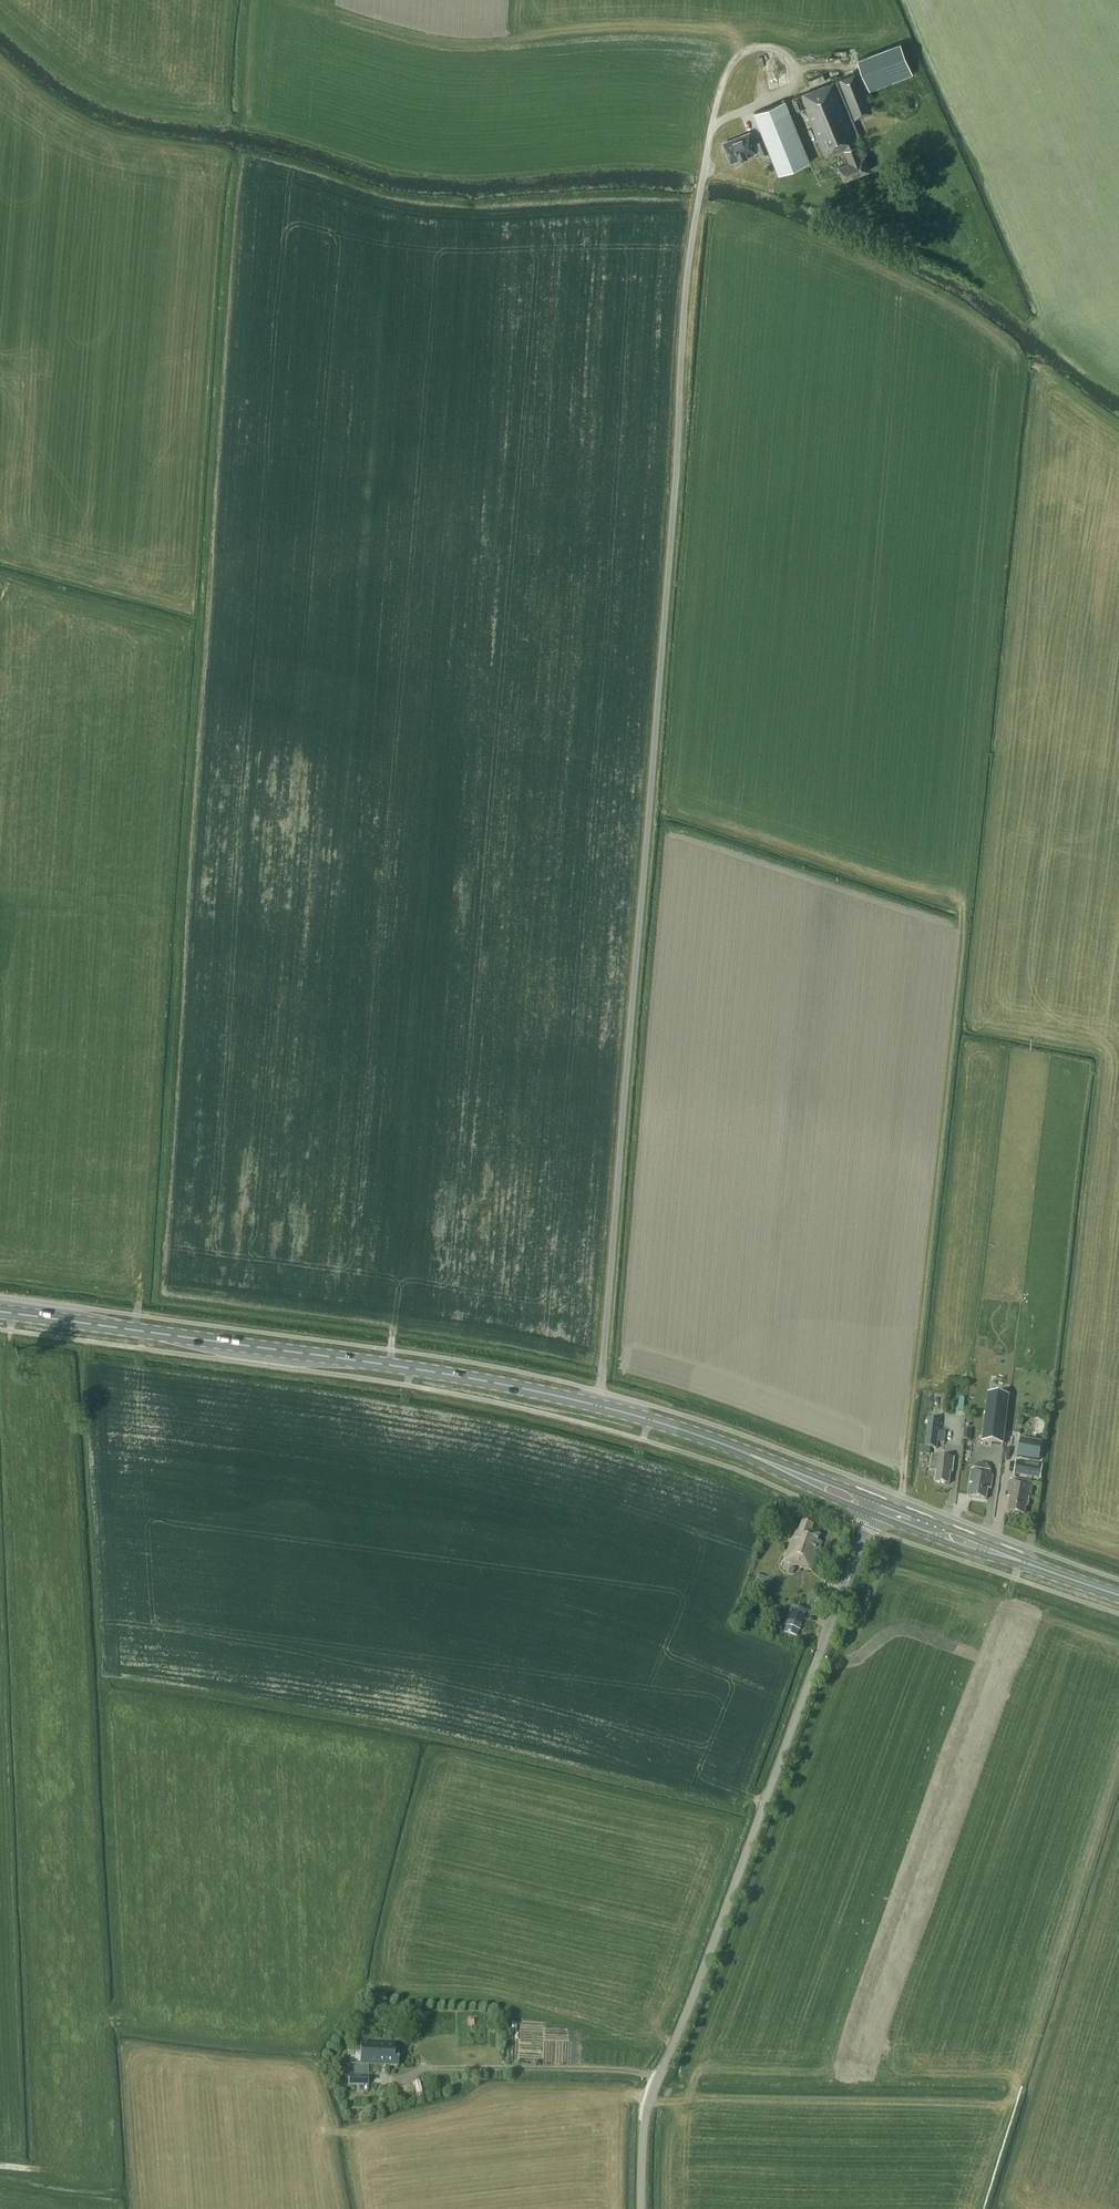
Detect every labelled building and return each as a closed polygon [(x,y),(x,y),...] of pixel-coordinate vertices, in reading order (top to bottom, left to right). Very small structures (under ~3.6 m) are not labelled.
[(900,43),(858,59),(870,90),(912,74),(900,43)] [(844,179),(869,170),(864,155),(863,155),(856,138),(860,137),(854,120),(874,112),(859,72),(793,98),(797,110),(806,106),(826,156),(845,149),(850,162),(839,166),(844,179)] [(786,99),(754,112),(778,173),(810,160),(786,99)] [(749,133),(724,143),(731,161),(740,158),(740,159),(741,159),(740,157),(747,155),(747,156),(748,156),(748,155),(757,151),(749,133)] [(1004,1445),(1009,1395),(988,1393),(982,1443),(1004,1445)] [(929,1418),(925,1448),(937,1449),(938,1442),(944,1443),(946,1432),(939,1431),(940,1419),(929,1418)] [(1020,1438),(1017,1455),(1039,1459),(1042,1442),(1020,1438)] [(952,1473),(954,1458),(932,1456),(931,1470),(937,1470),(935,1483),(949,1484),(950,1472),(952,1473)] [(1043,1465),(1016,1460),(1014,1474),(1040,1479),(1043,1465)] [(993,1476),(990,1471),(991,1468),(988,1464),(979,1463),(975,1466),(975,1469),(973,1468),(970,1483),(973,1483),(971,1497),(986,1499),(988,1488),(991,1488),(993,1476)] [(1031,1499),(1033,1483),(1011,1479),(1008,1496),(1011,1497),(1009,1511),(1025,1514),(1027,1506),(1028,1506),(1030,1499),(1031,1499)] [(785,1558),(786,1559),(812,1569),(821,1542),(818,1541),(820,1536),(810,1532),(813,1526),(811,1525),(809,1524),(807,1523),(805,1523),(803,1523),(800,1531),(796,1530),(788,1551),(785,1558)] [(786,1626),(800,1630),(801,1630),(808,1611),(791,1606),(785,1625),(786,1626)] [(800,1630),(786,1626),(784,1633),(798,1637),(800,1630)] [(560,2037),(560,2030),(535,2029),(534,2048),(542,2048),(541,2055),(543,2056),(544,2051),(548,2051),(548,2057),(558,2057),(558,2041),(557,2041),(556,2050),(550,2050),(550,2036),(560,2037)] [(381,2044),(360,2044),(360,2051),(360,2063),(360,2065),(369,2065),(398,2065),(398,2052),(394,2052),(394,2045),(381,2044)] [(368,2067),(356,2067),(356,2086),(368,2086),(368,2067)]
